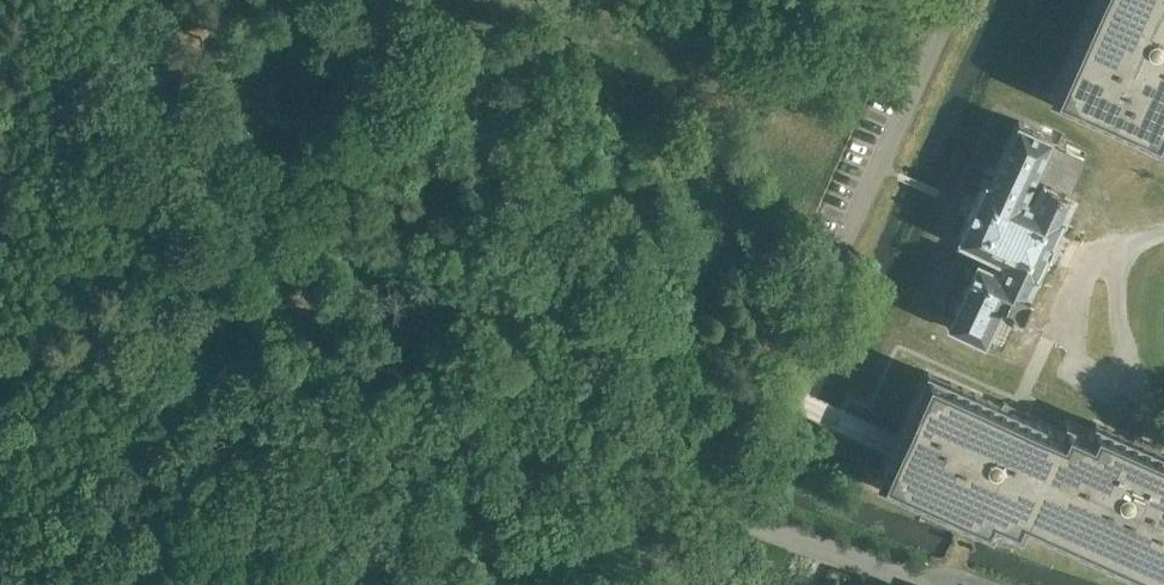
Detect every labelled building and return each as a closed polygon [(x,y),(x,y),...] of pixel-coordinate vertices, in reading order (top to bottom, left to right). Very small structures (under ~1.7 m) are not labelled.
[(1067,100),(1143,135),(1163,145),(1163,0),(1114,0),(1067,100)] [(983,339),(977,353),(988,358),(1011,309),(1020,313),(1031,291),(1028,289),(1075,191),(1069,189),(1085,155),(1049,138),(1051,135),(1018,119),(990,179),(985,176),(957,236),(981,247),(964,283),(967,284),(948,323),(983,339)] [(874,367),(849,424),(823,484),(869,505),(882,476),(991,525),(1018,538),(1022,529),(1046,540),(1050,531),(1163,583),(1163,454),(1123,435),(1119,444),(1095,433),(1091,442),(932,370),(923,390),(874,367)]
